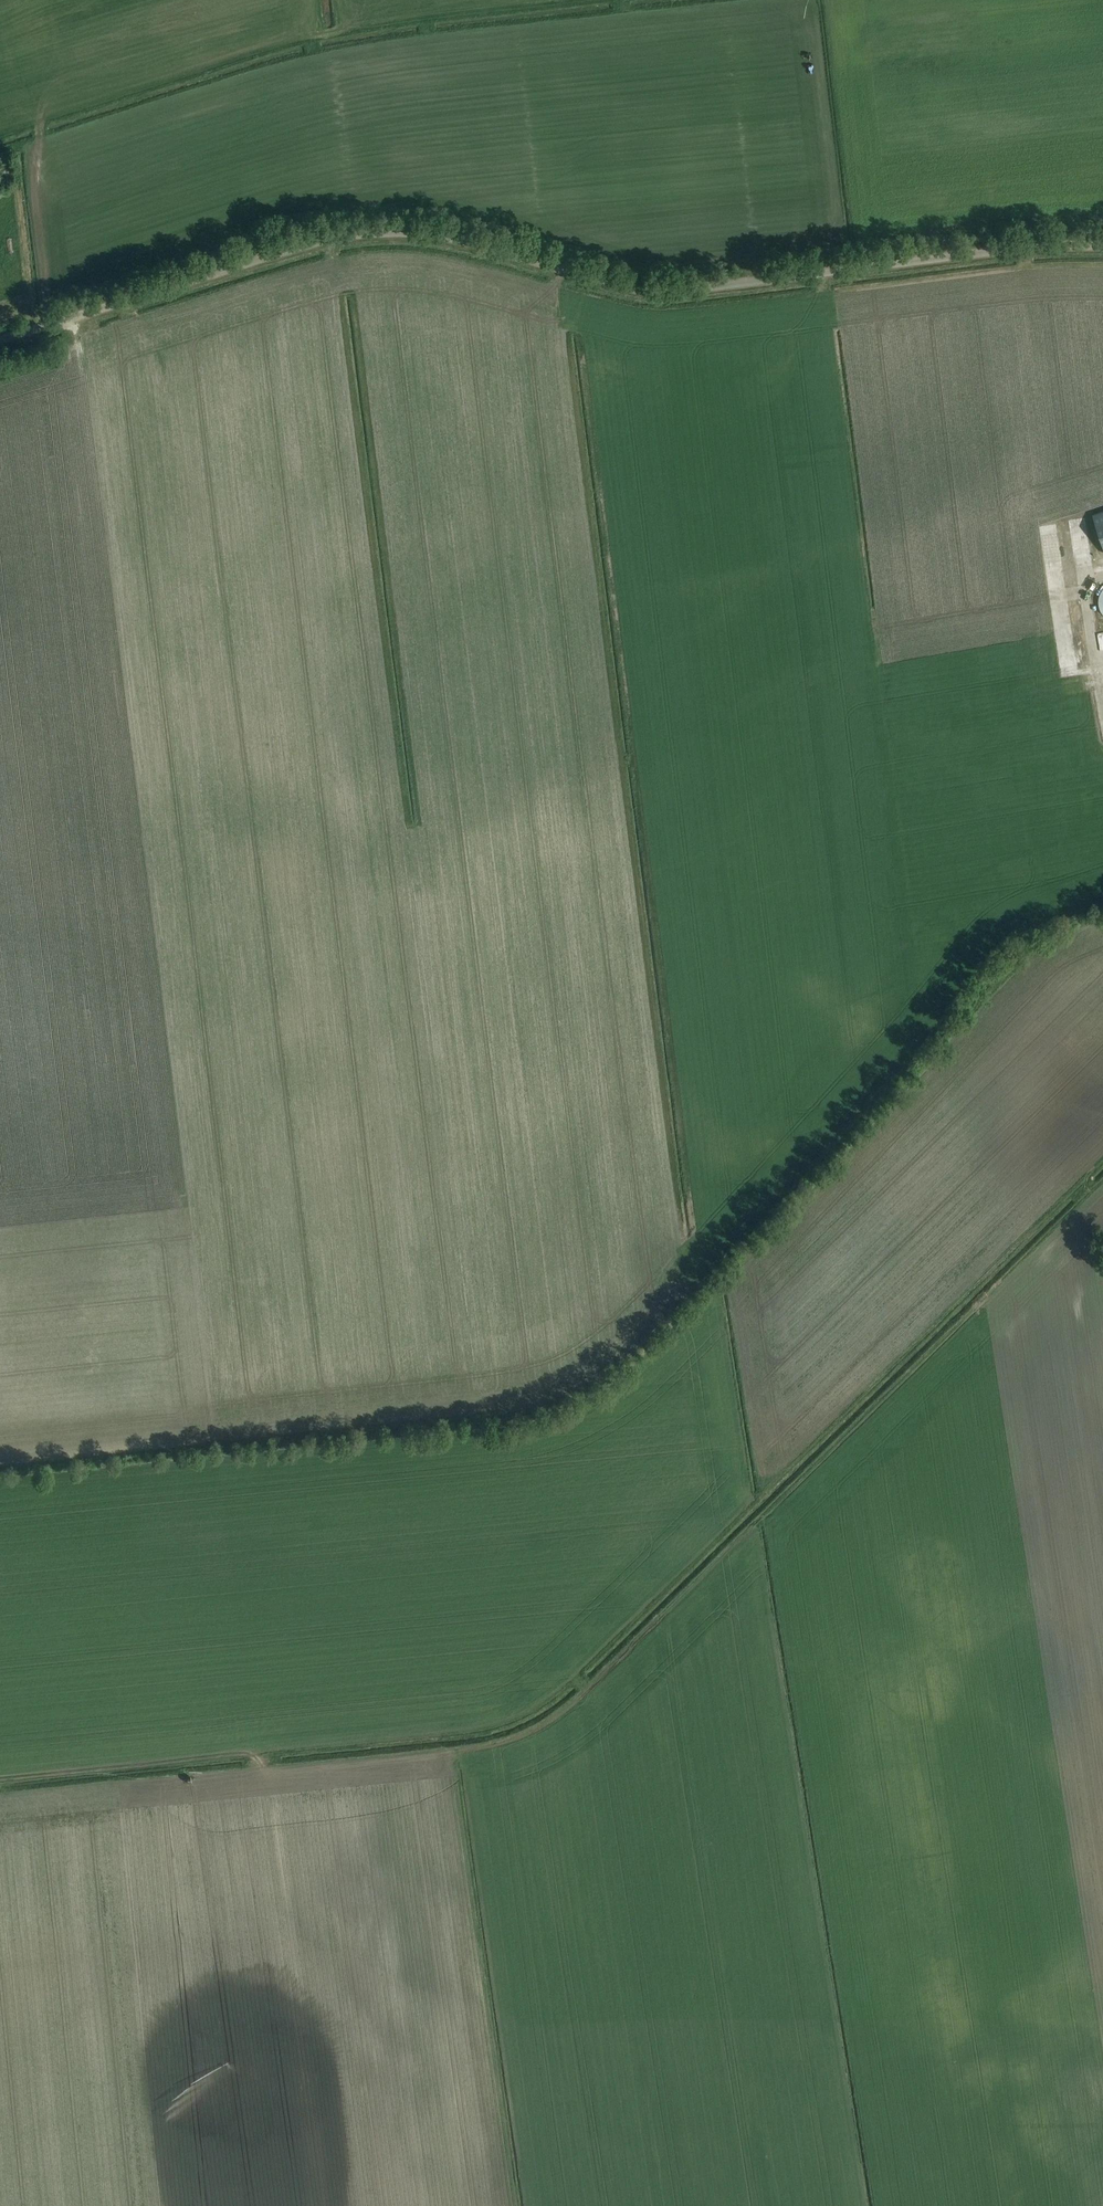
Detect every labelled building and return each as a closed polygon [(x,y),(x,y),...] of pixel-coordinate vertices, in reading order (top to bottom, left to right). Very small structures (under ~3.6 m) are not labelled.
[(1093,515),(1102,547),(1102,512),(1093,515)] [(1063,609),(1050,616),(1055,627),(1069,620),(1063,609)] [(1094,694),(1102,741),(1102,693),(1094,694)]
